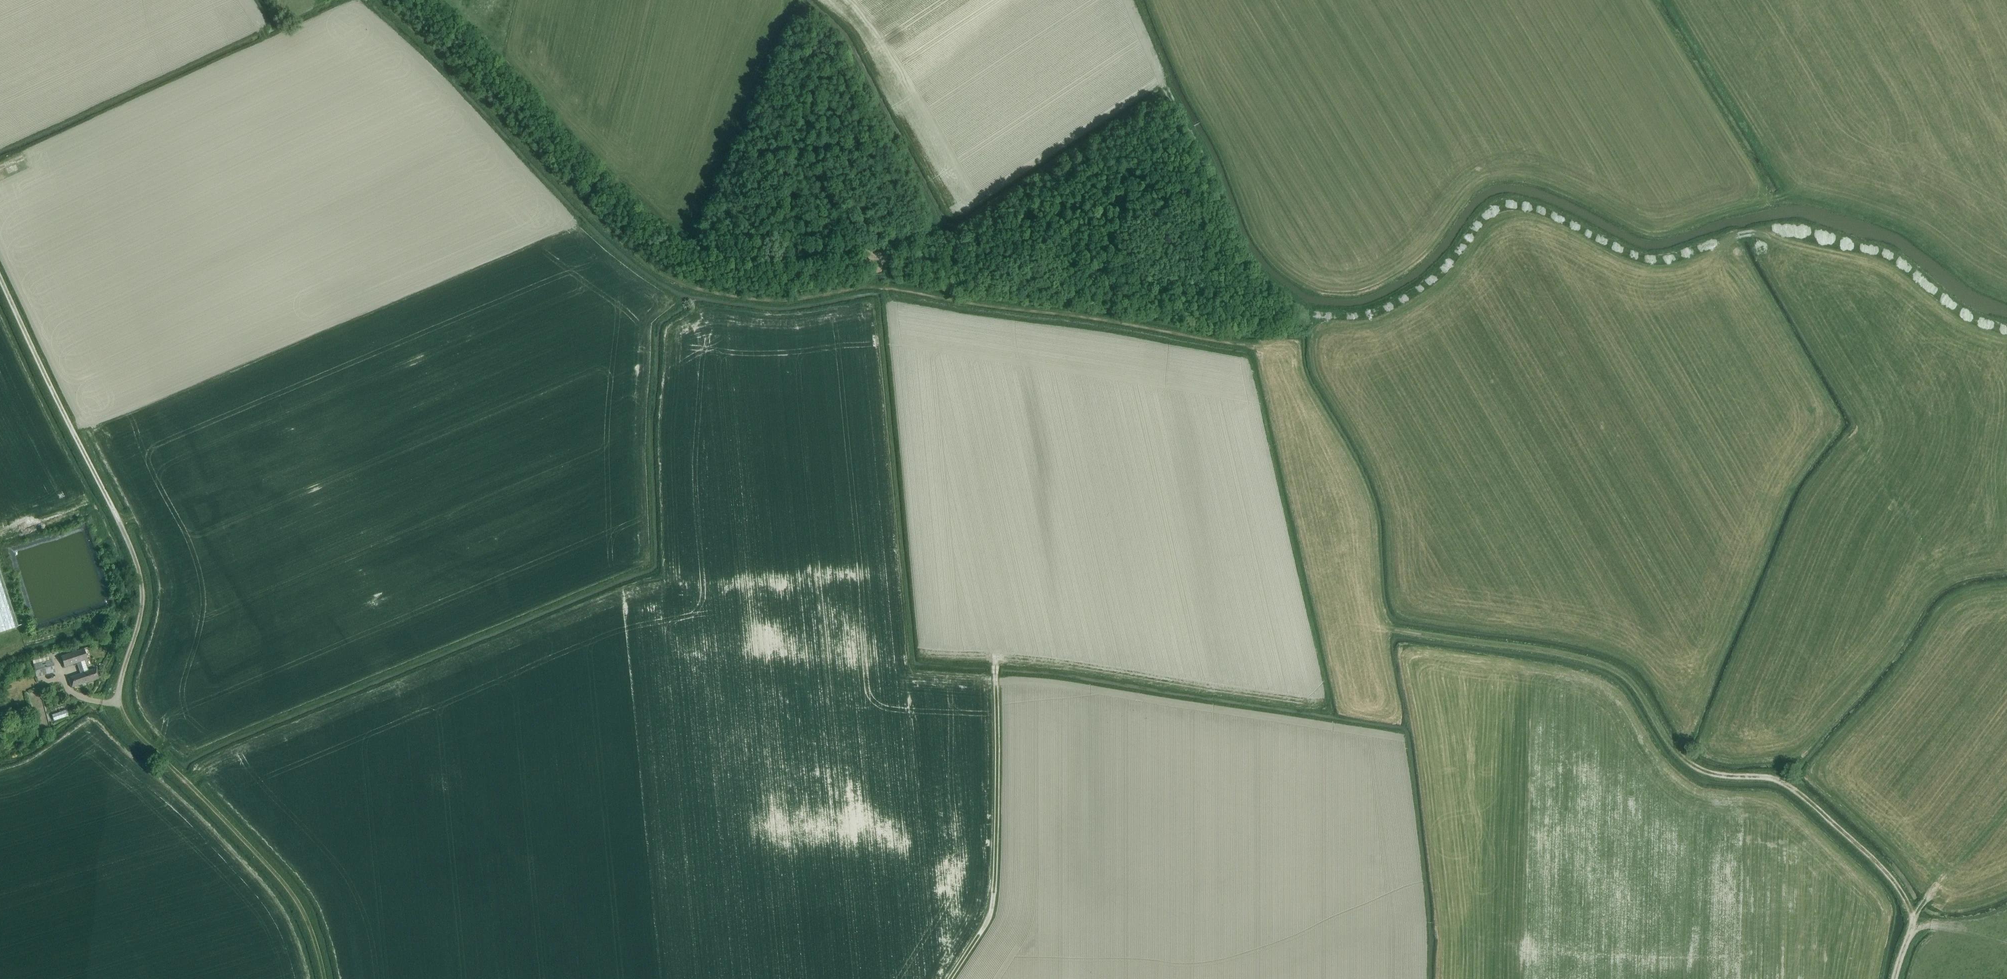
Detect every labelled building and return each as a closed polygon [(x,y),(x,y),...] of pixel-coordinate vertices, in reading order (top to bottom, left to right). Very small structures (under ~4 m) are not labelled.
[(17,627),(0,572),(0,632),(17,627)] [(84,661),(87,660),(84,649),(61,657),(64,667),(77,663),(80,674),(68,678),(71,688),(100,678),(96,668),(87,671),(84,661)] [(35,678),(55,673),(51,660),(49,661),(47,653),(30,658),(35,678)] [(55,720),(69,715),(67,708),(53,713),(55,720)]
